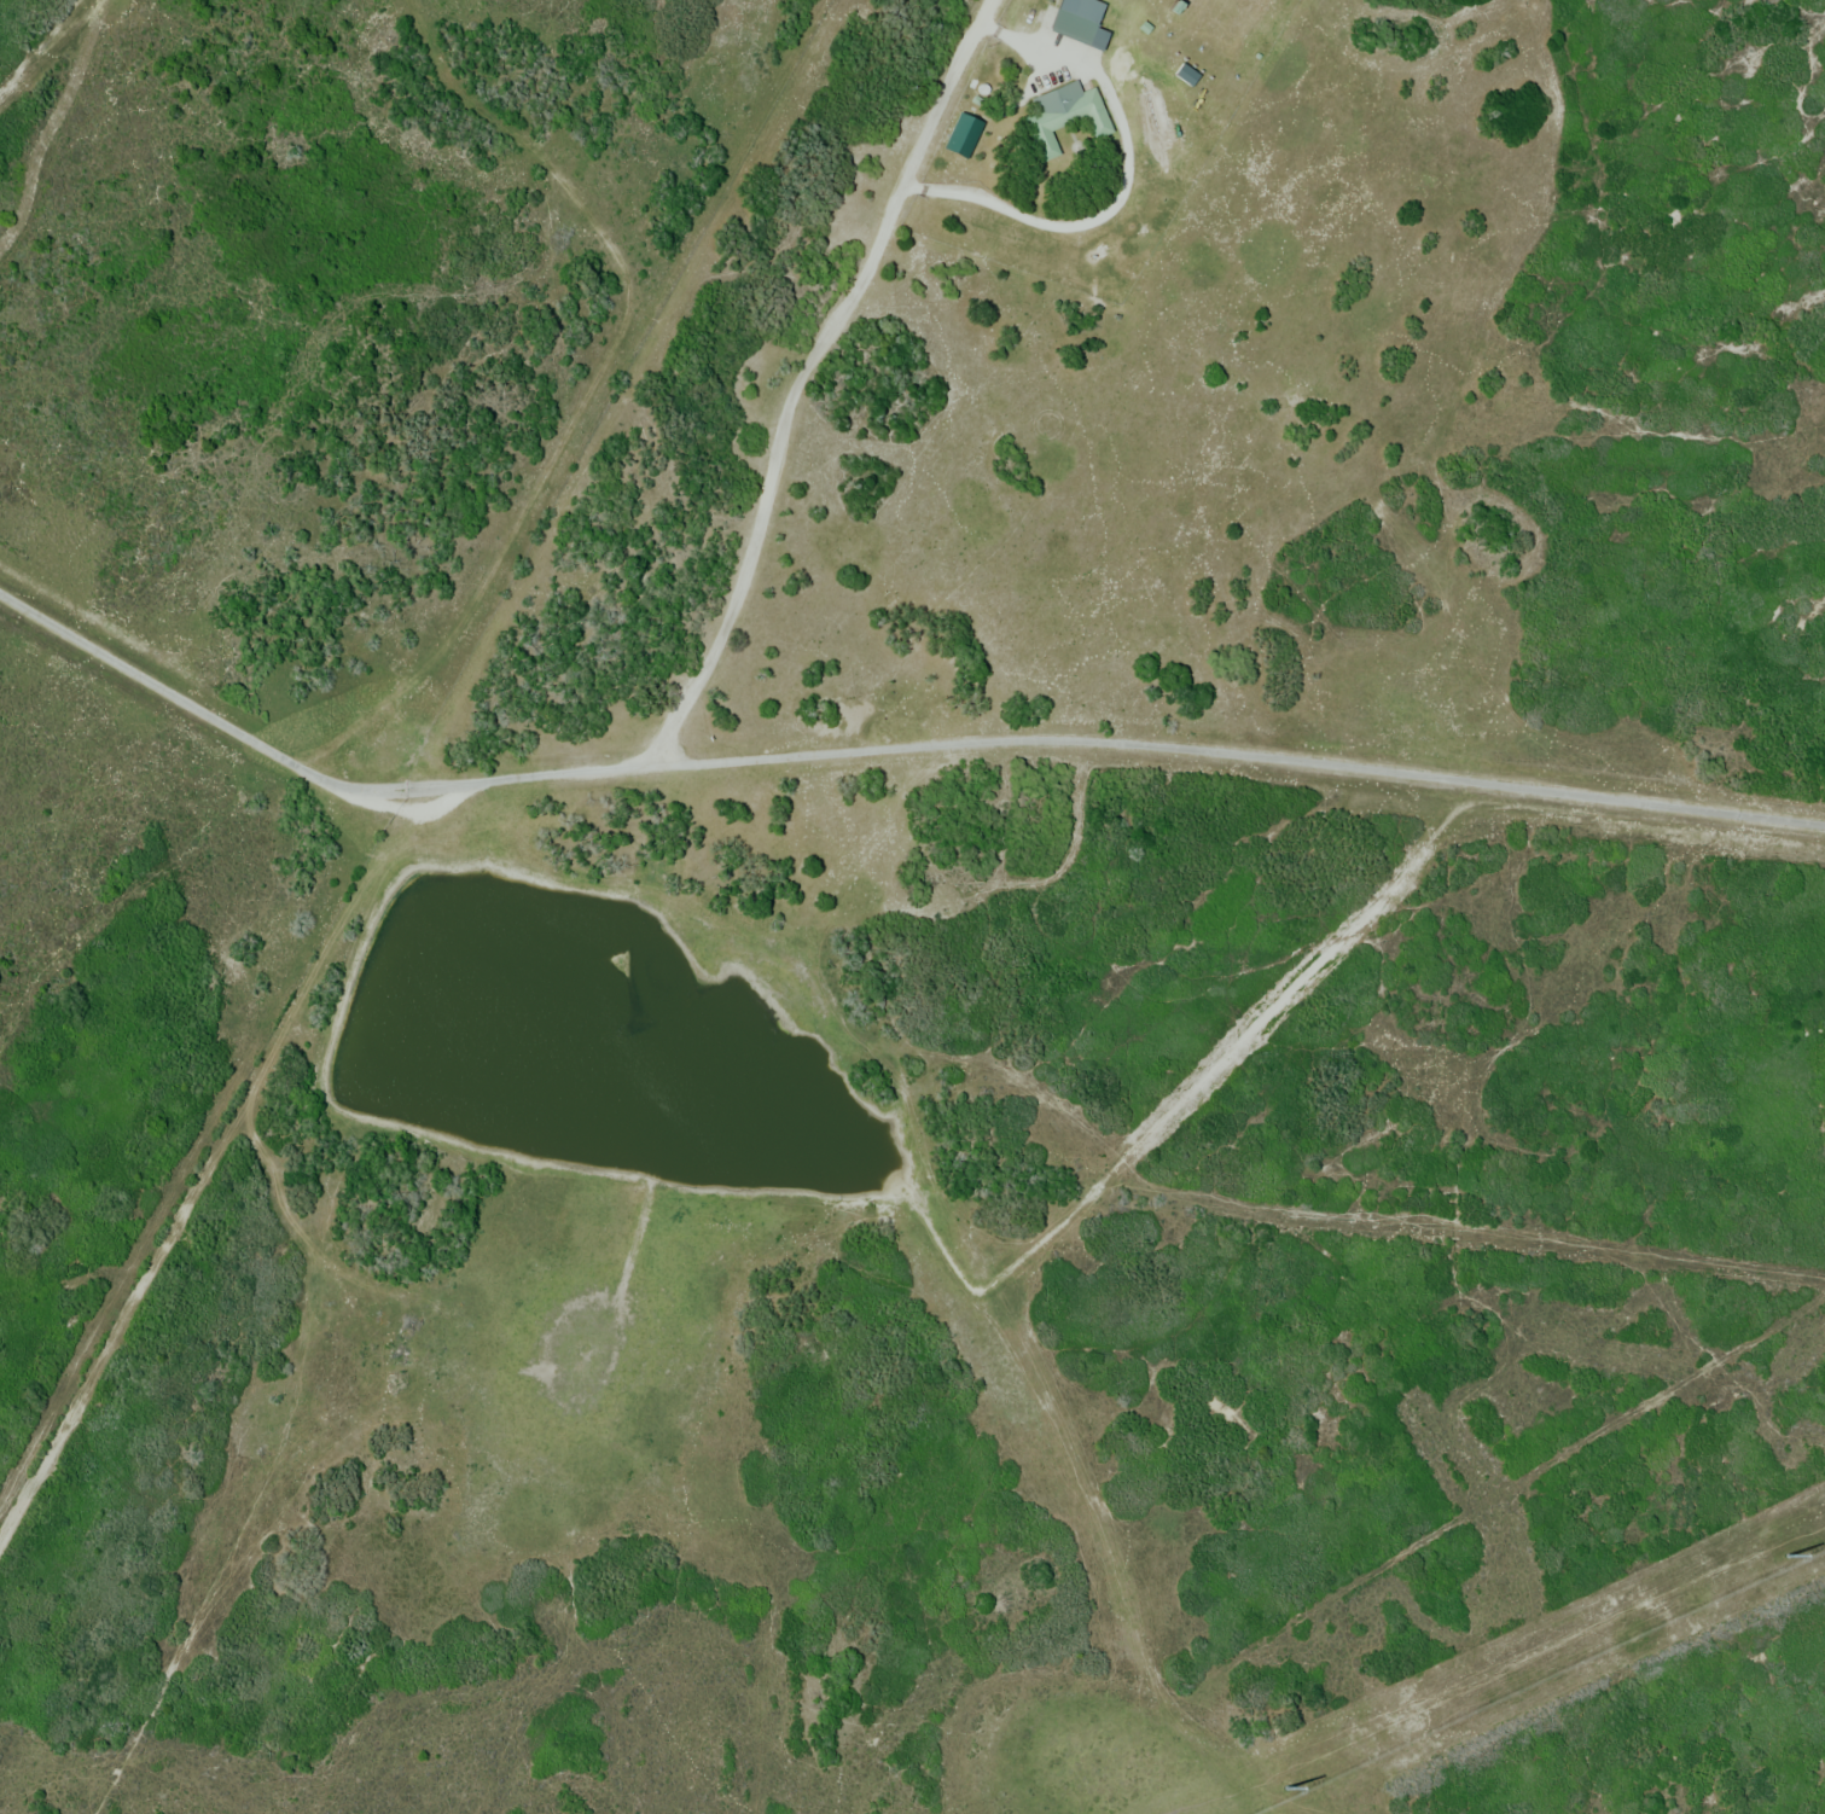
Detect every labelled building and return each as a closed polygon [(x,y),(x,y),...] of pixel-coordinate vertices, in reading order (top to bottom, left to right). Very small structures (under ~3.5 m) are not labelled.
[(1090,0),(1062,0),(1050,33),(1090,47),(1105,6),(1090,0)] [(1027,118),(1043,164),(1061,157),(1052,133),(1087,120),(1095,141),(1112,135),(1095,89),(1082,94),(1077,83),(1032,100),(1038,114),(1027,118)]
